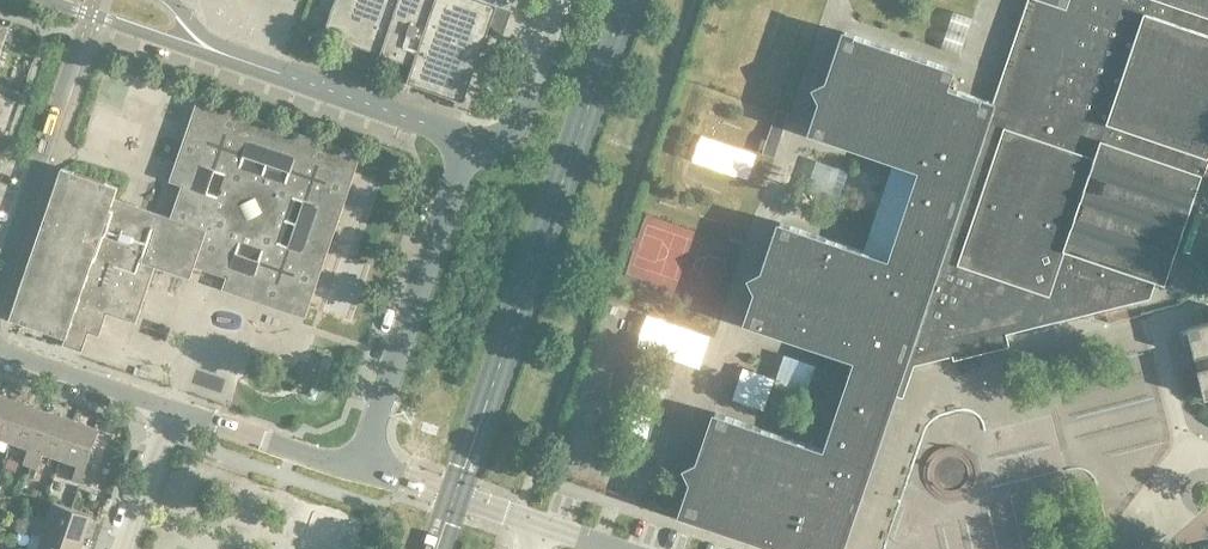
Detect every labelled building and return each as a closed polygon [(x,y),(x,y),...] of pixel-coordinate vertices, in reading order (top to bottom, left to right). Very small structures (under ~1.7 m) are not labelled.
[(322,34),(412,64),(406,81),(461,100),(484,34),(500,39),(509,10),(494,5),(495,4),(492,3),(491,4),(480,0),(333,0),(322,34)] [(845,31),(828,81),(815,88),(821,100),(810,133),(919,170),(889,258),(780,221),(763,272),(751,278),(756,290),(746,323),(854,360),(824,448),(715,411),(698,462),(686,468),(692,481),(680,513),(787,548),(843,548),(901,376),(904,367),(952,355),(954,359),(1010,345),(1007,333),(1150,298),(1156,281),(1165,284),(1203,173),(1194,170),(1199,153),(1207,156),(1207,0),(1028,0),(993,102),(950,87),(955,69),(845,31)] [(0,23),(0,53),(9,26),(0,23)] [(198,98),(186,134),(193,137),(189,147),(183,144),(170,180),(193,188),(190,199),(178,195),(170,217),(114,198),(118,186),(61,167),(10,318),(65,337),(63,344),(82,351),(89,332),(100,335),(107,313),(136,322),(144,298),(139,296),(143,286),(148,287),(156,264),(190,276),(194,265),(227,276),(223,288),(305,316),(318,280),(321,270),(345,200),(348,190),(361,154),(325,141),(315,138),(198,98)] [(1206,322),(1187,327),(1198,371),(1205,399),(1207,398),(1207,322),(1206,322)] [(0,395),(0,437),(11,441),(24,403),(0,395)] [(48,411),(24,403),(11,441),(28,446),(23,462),(30,465),(48,411)] [(73,419),(48,411),(30,465),(38,468),(43,451),(60,457),(73,419)] [(99,428),(73,419),(60,457),(77,463),(71,479),(80,482),(99,428)] [(32,514),(29,522),(84,540),(93,515),(54,501),(47,520),(32,514)] [(29,522),(27,529),(42,534),(37,548),(81,548),(84,540),(29,522)]
